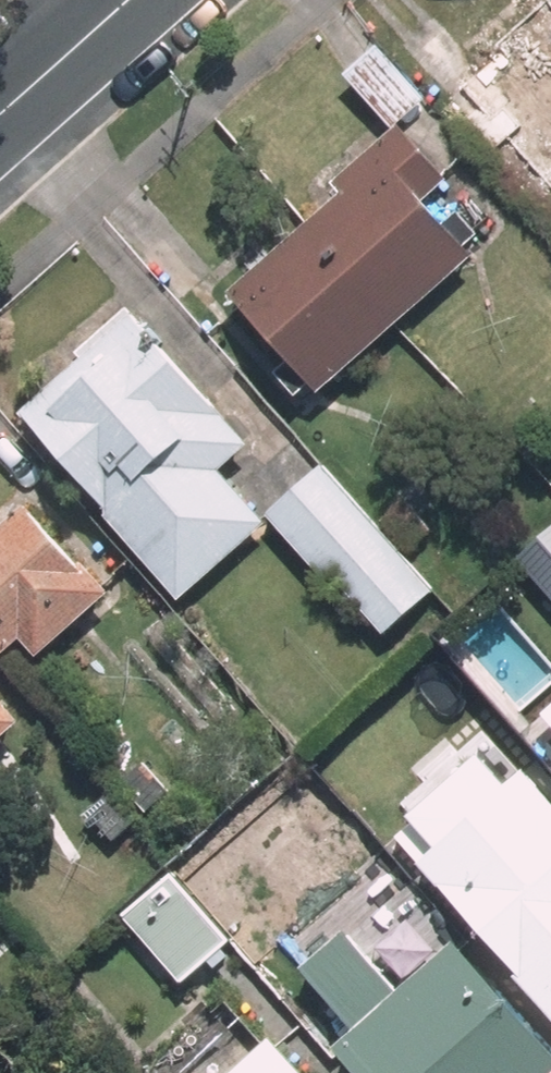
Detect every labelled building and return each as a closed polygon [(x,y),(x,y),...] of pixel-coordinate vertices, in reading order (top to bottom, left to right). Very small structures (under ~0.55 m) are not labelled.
[(550,193),(550,0),(532,0),(476,50),(480,53),(471,61),(430,15),(398,45),(444,96),(451,89),(546,198),(550,193)] [(374,40),(340,70),(389,125),(423,95),(374,40)] [(316,390),(472,253),(424,197),(449,175),(398,119),(330,179),(339,187),(226,287),(316,390)] [(244,440),(127,309),(14,409),(101,507),(97,510),(174,597),(260,518),(215,466),(244,440)] [(431,589),(318,462),(262,512),(319,576),(327,569),(383,631),(431,589)] [(21,631),(38,649),(113,583),(86,554),(80,560),(21,496),(0,516),(0,650),(21,631)] [(488,603),(548,670),(550,667),(550,547),(488,603)] [(458,676),(442,657),(423,672),(440,692),(458,676)] [(21,712),(0,689),(0,731),(21,712)] [(166,790),(138,761),(113,785),(141,814),(166,790)] [(175,878),(233,945),(260,923),(229,888),(298,828),(263,789),(169,869),(175,878)] [(106,842),(131,820),(103,791),(79,815),(106,842)] [(538,791),(475,844),(467,836),(424,874),(550,1022),(550,806),(538,791)] [(189,984),(233,945),(175,878),(129,915),(189,984)] [(446,940),(405,977),(349,915),(291,967),(347,1029),(326,1048),(348,1072),(544,1072),(550,1067),(550,1059),(446,940)] [(263,1034),(220,1072),(297,1072),(263,1034)]
